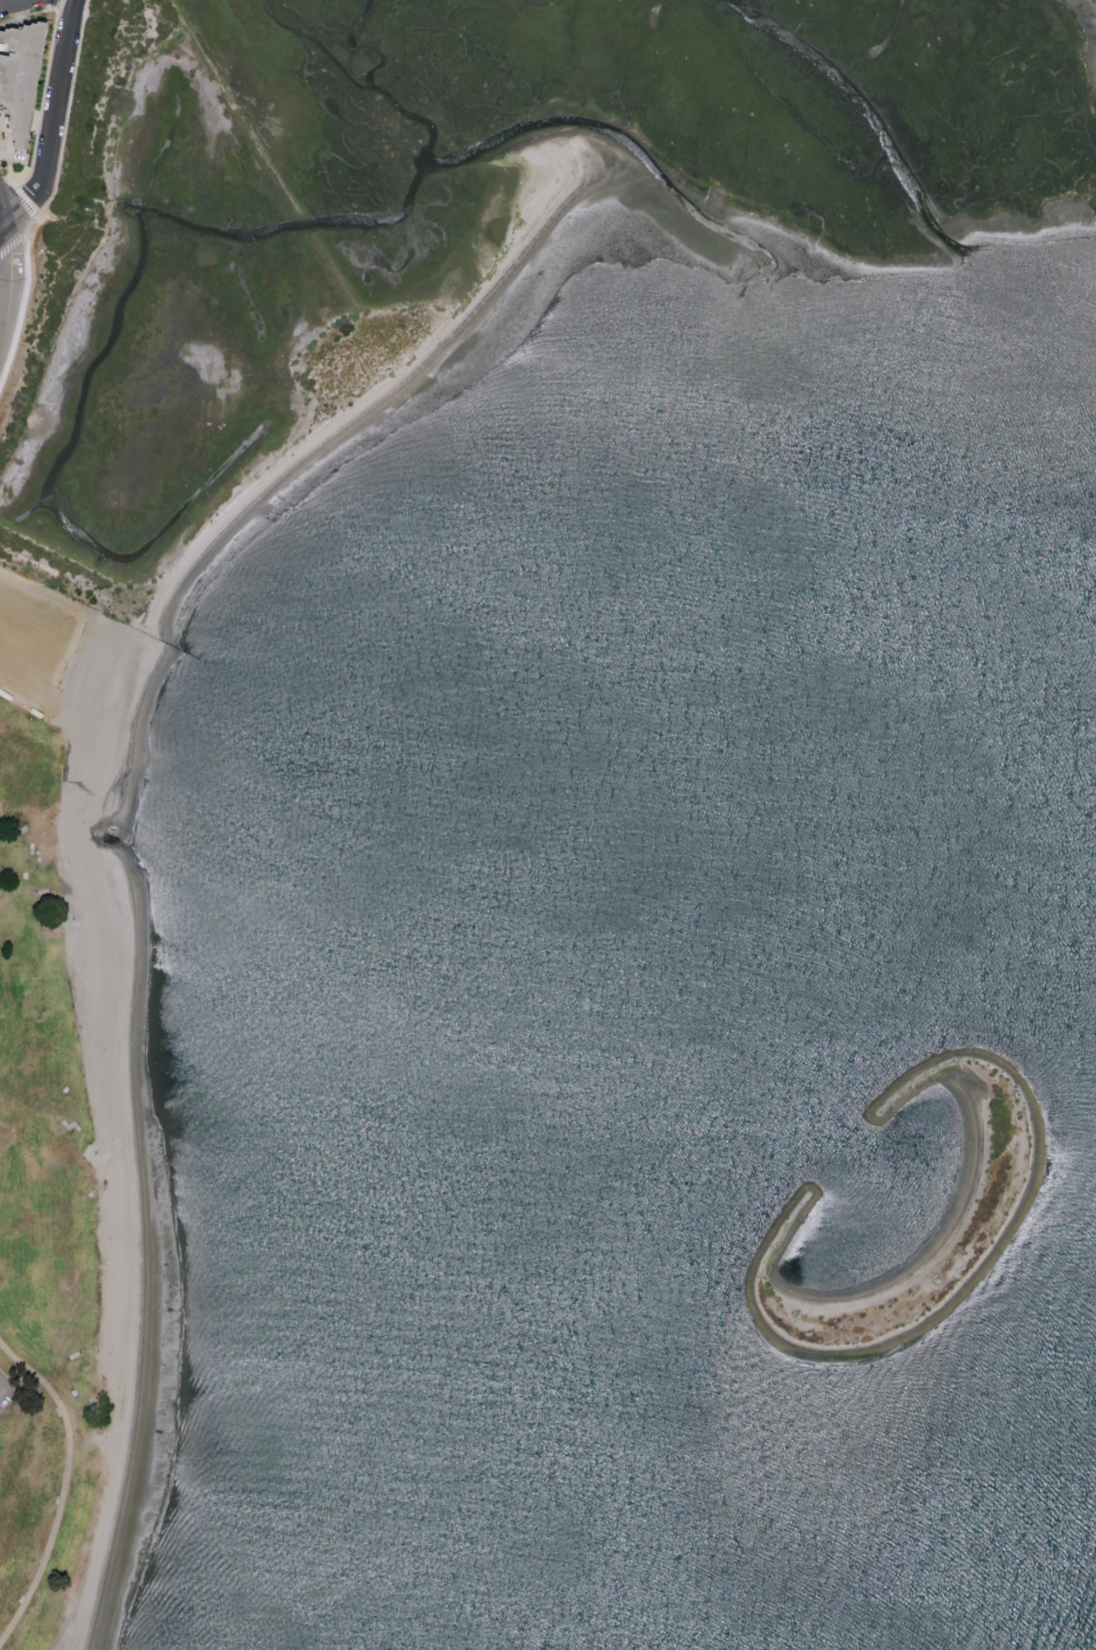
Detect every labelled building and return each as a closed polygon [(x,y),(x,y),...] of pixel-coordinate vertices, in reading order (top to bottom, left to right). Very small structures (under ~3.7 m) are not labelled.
[(33,20),(18,26),(17,28),(5,27),(0,28),(0,107),(2,112),(5,112),(4,120),(8,131),(7,137),(10,147),(24,149),(40,21),(33,20)]
